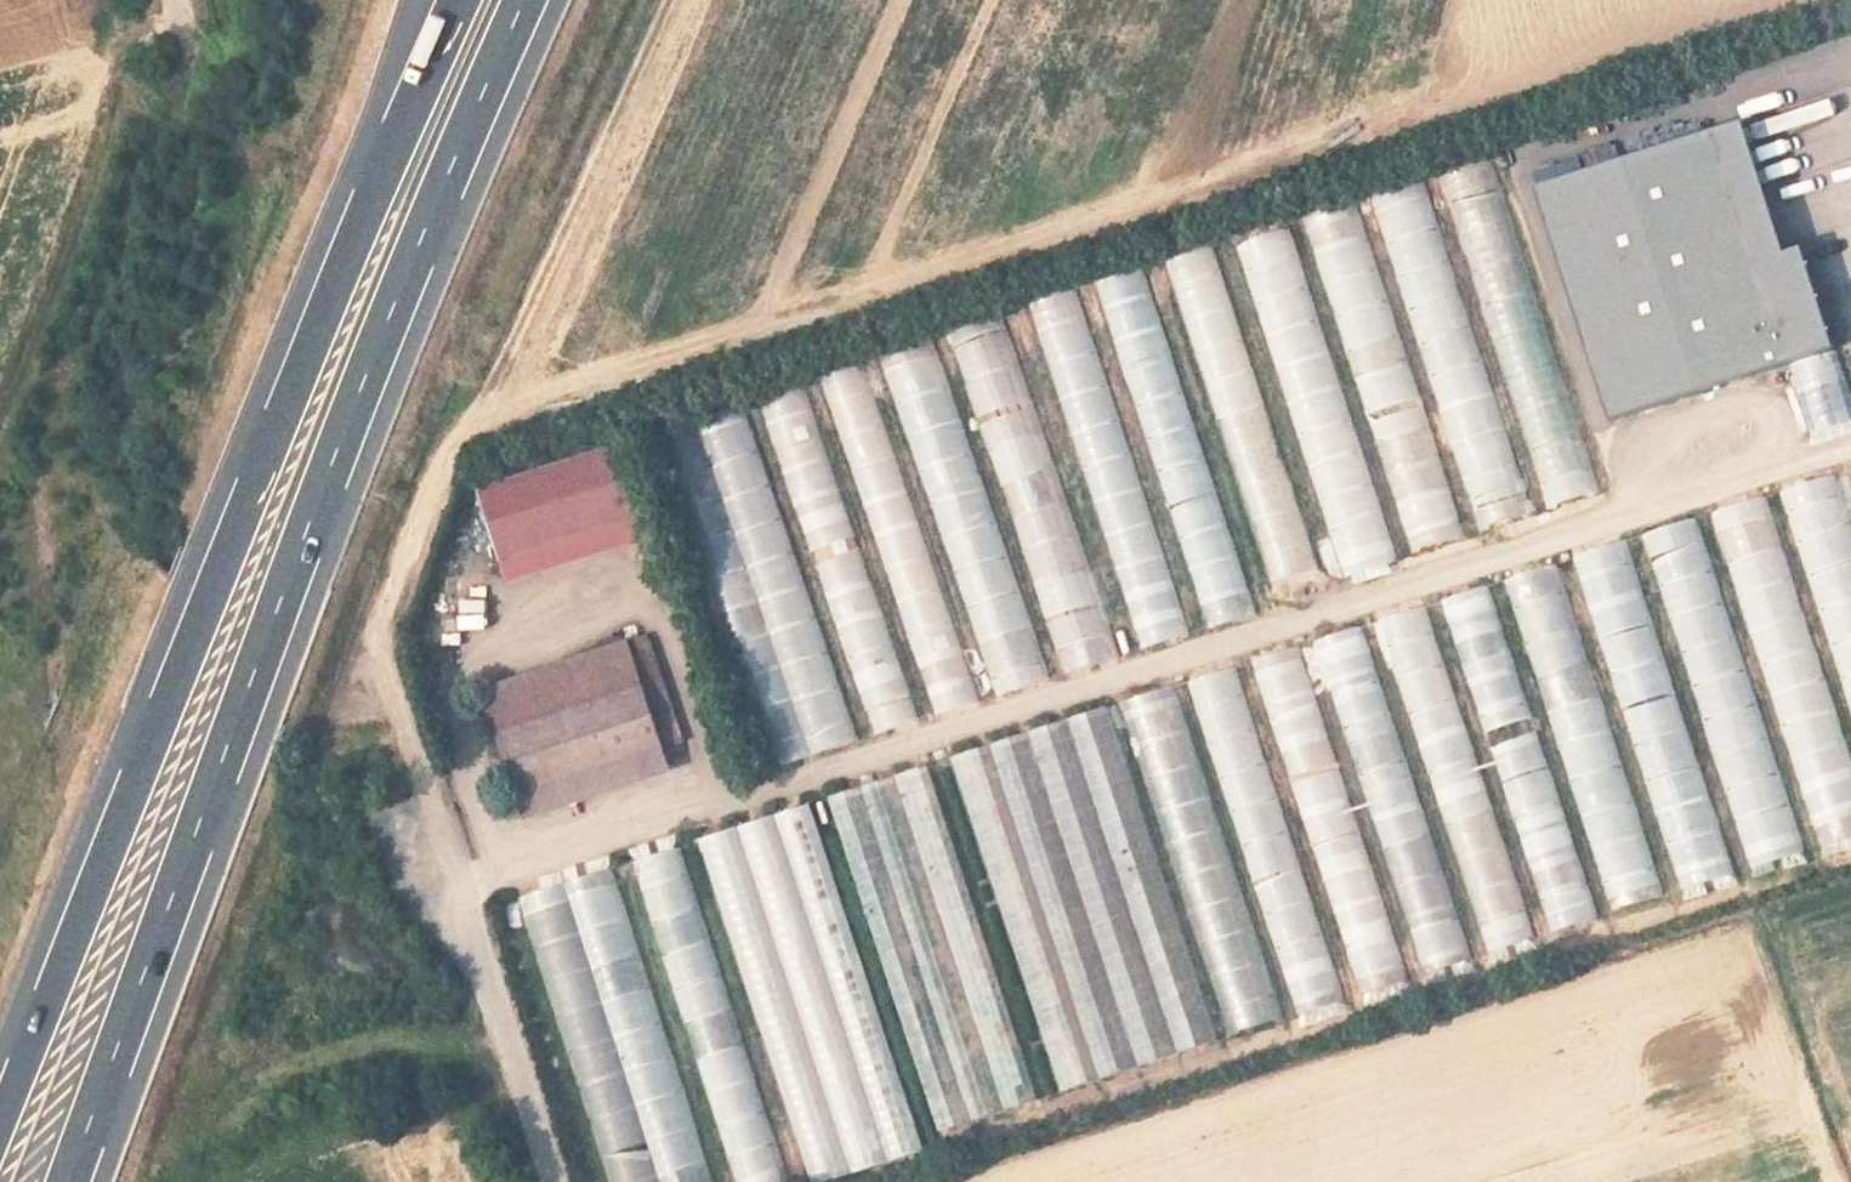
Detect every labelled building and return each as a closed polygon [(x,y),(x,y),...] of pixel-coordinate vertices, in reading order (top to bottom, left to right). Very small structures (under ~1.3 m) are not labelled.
[(1535,186),(1610,417),(1827,348),(1794,246),(1782,250),(1740,120),(1535,186)] [(1498,158),(1446,172),(1539,510),(1591,496),(1498,158)] [(1422,180),(1372,195),(1476,531),(1527,515),(1422,180)] [(1305,218),(1409,553),(1461,537),(1358,202),(1305,218)] [(1296,226),(1241,241),(1334,578),(1390,563),(1296,226)] [(1253,616),(1147,264),(1098,279),(1204,631),(1253,616)] [(950,331),(995,483),(1051,467),(1006,314),(950,331)] [(930,338),(877,360),(899,413),(951,391),(930,338)] [(768,400),(865,737),(914,723),(864,548),(854,551),(807,389),(768,400)] [(902,480),(871,389),(828,404),(860,494),(902,480)] [(1581,393),(1593,426),(1603,423),(1591,389),(1581,393)] [(898,413),(903,431),(957,414),(952,397),(898,413)] [(849,744),(753,413),(672,436),(768,768),(849,744)] [(1672,446),(1682,469),(1715,455),(1706,432),(1672,446)] [(640,516),(616,445),(479,491),(502,562),(640,516)] [(1783,488),(1850,717),(1850,510),(1840,472),(1783,488)] [(1015,511),(1037,502),(1029,481),(1006,489),(1015,511)] [(1773,493),(1717,509),(1814,857),(1844,849),(1841,838),(1850,835),(1850,774),(1773,493)] [(1116,659),(1070,499),(1015,515),(1060,675),(1116,659)] [(1645,531),(1748,875),(1803,858),(1699,515),(1645,531)] [(1628,538),(1574,554),(1679,900),(1733,884),(1628,538)] [(1607,913),(1660,897),(1560,561),(1506,577),(1607,913)] [(893,591),(902,622),(945,608),(935,577),(893,591)] [(1444,596),(1479,736),(1529,723),(1494,584),(1444,596)] [(1380,618),(1482,955),(1530,940),(1429,604),(1380,618)] [(908,638),(934,717),(980,703),(954,623),(908,638)] [(1466,968),(1369,624),(1304,642),(1319,693),(1337,688),(1419,981),(1466,968)] [(981,643),(994,695),(1049,682),(1036,630),(981,643)] [(649,636),(483,690),(518,796),(684,741),(649,636)] [(1254,659),(1328,913),(1376,899),(1302,645),(1254,659)] [(1192,678),(1293,1028),(1341,1014),(1240,665),(1192,678)] [(955,751),(1048,1092),(1210,1048),(1117,707),(955,751)] [(1491,746),(1550,941),(1599,926),(1539,731),(1491,746)] [(836,793),(927,1134),(1030,1106),(939,765),(836,793)] [(700,836),(802,1181),(825,1181),(916,1155),(812,804),(700,836)] [(683,846),(636,860),(731,1181),(782,1181),(683,846)] [(619,867),(526,892),(603,1181),(703,1181),(619,867)] [(1364,1008),(1384,1002),(1380,986),(1406,978),(1389,917),(1341,931),(1364,1008)]
